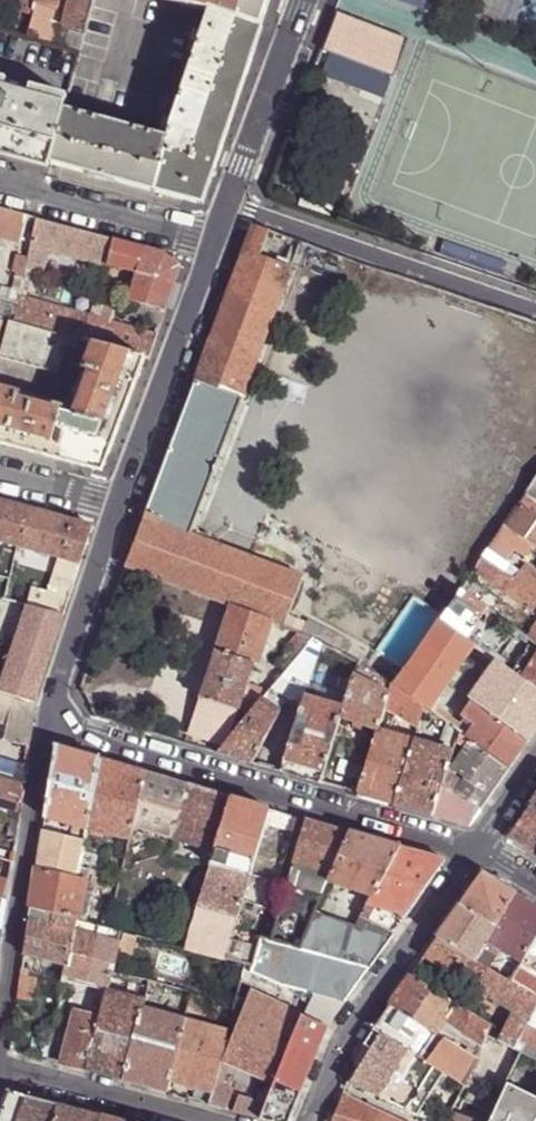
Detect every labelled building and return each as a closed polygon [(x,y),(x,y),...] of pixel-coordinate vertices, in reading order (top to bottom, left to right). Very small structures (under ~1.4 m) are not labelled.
[(35,7),(27,37),(36,39),(44,10),(55,13),(58,5),(59,0),(37,0),(35,7)] [(212,10),(169,137),(66,109),(51,162),(198,202),(208,175),(228,119),(257,37),(261,26),(264,27),(273,0),(173,0),(212,10)] [(95,0),(73,0),(60,46),(81,52),(95,0)] [(335,9),(320,48),(331,52),(390,75),(405,35),(335,9)] [(0,10),(0,30),(11,32),(16,14),(0,10)] [(390,75),(331,52),(321,75),(383,97),(390,75)] [(67,103),(0,85),(0,149),(51,162),(66,109),(67,103)] [(0,209),(0,236),(19,241),(26,216),(0,209)] [(168,252),(37,219),(30,243),(137,272),(132,291),(168,301),(174,284),(181,265),(168,252)] [(246,247),(243,253),(258,260),(266,241),(269,232),(254,226),(246,247)] [(275,245),(278,235),(269,232),(266,241),(275,245)] [(289,272),(258,260),(243,253),(193,384),(240,402),(289,272)] [(21,272),(26,257),(12,254),(8,269),(21,272)] [(35,276),(21,272),(8,319),(66,335),(94,342),(146,356),(150,357),(158,333),(128,325),(102,318),(30,299),(35,276)] [(106,305),(102,318),(128,325),(131,312),(106,305)] [(163,319),(166,309),(153,306),(147,324),(160,328),(163,319)] [(0,350),(0,356),(57,372),(66,335),(8,319),(0,350)] [(146,356),(94,342),(84,367),(91,370),(75,416),(18,401),(19,397),(0,391),(0,443),(103,471),(146,356)] [(240,402),(193,384),(185,408),(125,565),(225,604),(270,622),(283,627),(302,579),(195,537),(245,404),(240,402)] [(526,495),(535,502),(535,480),(526,495)] [(504,526),(533,546),(535,548),(535,502),(526,495),(504,526)] [(0,501),(0,540),(4,541),(0,555),(0,568),(11,570),(17,545),(27,508),(11,504),(0,501)] [(72,588),(81,563),(94,526),(27,508),(17,545),(59,556),(53,575),(67,580),(66,586),(72,588)] [(473,571),(531,613),(535,606),(535,573),(524,565),(519,572),(506,561),(514,549),(525,557),(533,546),(504,526),(473,571)] [(469,576),(460,590),(486,608),(493,614),(518,631),(527,618),(469,576)] [(442,615),(439,620),(465,639),(468,634),(486,608),(460,590),(442,615)] [(270,622),(225,604),(198,696),(236,709),(236,707),(244,681),(252,656),(256,657),(269,625),(270,622)] [(31,606),(0,693),(35,704),(35,697),(63,614),(31,606)] [(518,631),(493,614),(490,619),(495,622),(490,630),(519,650),(528,638),(518,631)] [(401,673),(395,683),(423,704),(429,708),(436,698),(446,683),(473,645),(465,639),(439,620),(404,669),(401,673)] [(305,624),(301,634),(310,637),(321,643),(341,654),(349,642),(324,626),(321,631),(305,624)] [(528,638),(535,643),(535,626),(528,638)] [(301,634),(296,632),(283,648),(273,661),(284,670),(310,637),(301,634)] [(321,643),(310,637),(284,670),(275,681),(268,690),(282,699),(280,705),(278,711),(250,761),(264,765),(278,769),(303,696),(308,682),(321,643)] [(487,655),(473,645),(446,683),(469,700),(495,661),(487,655)] [(320,653),(313,672),(344,684),(351,665),(320,653)] [(520,678),(535,690),(535,656),(520,678)] [(495,661),(469,700),(474,703),(529,742),(535,731),(535,690),(520,678),(519,678),(514,675),(513,673),(508,670),(495,661)] [(388,693),(351,675),(344,698),(341,707),(338,716),(359,722),(377,728),(382,711),(384,706),(388,693)] [(268,690),(275,681),(269,676),(261,686),(267,691),(268,690)] [(264,695),(267,691),(244,681),(236,707),(248,714),(260,699),(264,695)] [(344,698),(317,689),(318,686),(308,682),(303,696),(341,707),(344,698)] [(423,704),(395,683),(388,693),(384,706),(388,708),(417,724),(423,704)] [(282,699),(268,690),(267,691),(264,695),(280,705),(282,699)] [(23,744),(22,749),(29,751),(32,727),(35,704),(0,693),(0,739),(23,744)] [(341,707),(303,696),(278,769),(298,775),(317,781),(338,716),(341,707)] [(436,698),(429,708),(452,726),(458,731),(465,736),(473,724),(464,718),(436,698)] [(248,714),(218,752),(237,757),(250,761),(278,711),(260,699),(248,714)] [(529,742),(474,703),(464,718),(473,724),(465,736),(469,739),(509,769),(521,752),(529,742)] [(458,731),(452,726),(450,731),(456,736),(458,731)] [(413,739),(377,728),(375,732),(373,741),(371,746),(357,793),(378,799),(393,803),(413,739)] [(434,744),(413,739),(393,803),(414,809),(431,814),(441,784),(444,775),(448,764),(452,751),(434,744)] [(509,769),(469,739),(451,766),(453,768),(449,773),(454,776),(457,771),(465,777),(458,785),(444,775),(441,784),(480,810),(494,790),(509,769)] [(75,836),(78,826),(86,827),(100,758),(72,750),(55,745),(36,866),(77,876),(82,849),(85,838),(75,836)] [(86,827),(129,839),(132,827),(145,772),(120,764),(100,758),(86,827)] [(27,770),(0,761),(0,773),(26,781),(27,770)] [(145,772),(132,827),(169,838),(171,838),(187,784),(162,777),(145,772)] [(21,811),(26,781),(0,773),(0,805),(21,811)] [(187,784),(171,838),(215,852),(231,797),(206,790),(187,784)] [(480,810),(441,784),(431,814),(450,820),(469,825),(474,819),(480,810)] [(215,852),(210,867),(186,947),(203,951),(226,957),(266,821),(270,822),(272,816),(267,815),(269,808),(245,801),(231,797),(215,852)] [(530,804),(519,819),(508,836),(528,848),(535,853),(535,807),(530,804)] [(277,919),(271,939),(293,946),(303,910),(298,908),(303,893),(319,899),(325,882),(344,830),(324,824),(306,819),(277,919)] [(325,882),(371,896),(393,845),(366,837),(344,830),(325,882)] [(16,842),(10,840),(5,855),(14,858),(16,846),(16,842)] [(371,896),(359,918),(394,932),(411,908),(441,865),(438,859),(413,851),(393,845),(371,896)] [(82,849),(77,876),(86,878),(88,867),(92,867),(95,852),(82,849)] [(32,892),(30,907),(47,911),(76,918),(78,919),(86,878),(77,876),(36,866),(32,892)] [(204,866),(201,879),(200,879),(180,945),(186,947),(210,867),(204,866)] [(459,905),(494,927),(515,893),(495,881),(482,873),(468,892),(459,905)] [(10,883),(0,880),(0,897),(8,900),(10,883)] [(486,968),(496,953),(499,948),(503,950),(519,961),(535,934),(535,906),(534,905),(515,893),(494,927),(473,960),(485,967),(486,968)] [(437,937),(473,960),(494,927),(459,905),(447,923),(437,937)] [(24,948),(23,953),(66,965),(73,929),(76,918),(47,911),(44,923),(28,919),(24,948)] [(314,919),(302,948),(369,968),(394,932),(359,918),(356,925),(314,913),(312,918),(314,919)] [(92,915),(90,922),(109,927),(110,920),(92,915)] [(261,936),(262,937),(271,939),(277,919),(266,916),(261,936)] [(72,977),(102,984),(99,995),(105,997),(107,989),(120,941),(73,929),(66,965),(59,998),(67,999),(68,994),(67,993),(69,983),(71,983),(72,977)] [(245,932),(237,960),(246,962),(253,964),(255,965),(262,937),(261,936),(245,932)] [(519,961),(516,966),(510,974),(506,980),(535,999),(535,971),(525,964),(532,954),(535,956),(535,934),(519,961)] [(251,971),(257,974),(275,983),(314,994),(344,1003),(355,986),(369,968),(302,948),(293,946),(271,939),(262,937),(255,965),(253,964),(251,971)] [(473,992),(476,988),(485,967),(473,960),(437,937),(424,955),(416,967),(421,970),(427,962),(473,992)] [(22,958),(17,997),(29,999),(30,991),(32,991),(35,975),(25,974),(26,966),(29,967),(30,960),(22,958)] [(509,1019),(502,1016),(496,1029),(503,1032),(498,1042),(514,1049),(519,1039),(535,1003),(535,999),(506,980),(486,968),(485,967),(476,988),(513,1011),(509,1019)] [(469,1011),(463,1008),(411,975),(406,983),(391,1005),(382,1017),(374,1029),(434,1067),(463,1085),(475,1060),(443,1039),(432,1056),(424,1051),(436,1034),(447,1018),(451,1024),(483,1044),(491,1026),(489,1024),(469,1011)] [(144,999),(107,989),(105,997),(99,1019),(85,1070),(106,1075),(122,1079),(141,1008),(144,999)] [(257,1093),(256,1098),(238,1094),(232,1111),(242,1113),(261,1118),(302,1016),(250,991),(220,1060),(269,1078),(262,1095),(257,1093)] [(304,1016),(327,1027),(344,1003),(314,994),(304,1016)] [(469,1011),(489,1024),(493,1017),(485,1012),(486,1011),(474,1003),(469,1011)] [(535,1046),(535,1003),(519,1039),(535,1046)] [(185,1019),(141,1008),(122,1079),(144,1085),(166,1091),(169,1079),(185,1019)] [(85,1070),(99,1019),(74,1012),(60,1063),(71,1066),(85,1070)] [(223,1016),(219,1029),(190,1021),(192,1014),(187,1013),(185,1019),(169,1079),(190,1085),(209,1090),(211,1086),(230,1018),(223,1016)] [(302,1016),(261,1118),(272,1120),(289,1120),(295,1105),(314,1058),(327,1027),(304,1016),(302,1016)] [(405,1112),(434,1067),(374,1029),(359,1053),(346,1084),(405,1112)] [(506,1083),(489,1120),(535,1120),(535,1098),(506,1083)] [(231,1091),(211,1086),(209,1090),(206,1103),(226,1108),(231,1091)] [(0,1113),(0,1120),(53,1120),(57,1106),(7,1093),(0,1113)] [(342,1095),(334,1112),(331,1120),(397,1120),(342,1095)] [(100,1118),(70,1110),(57,1106),(53,1120),(100,1120),(100,1118)]
